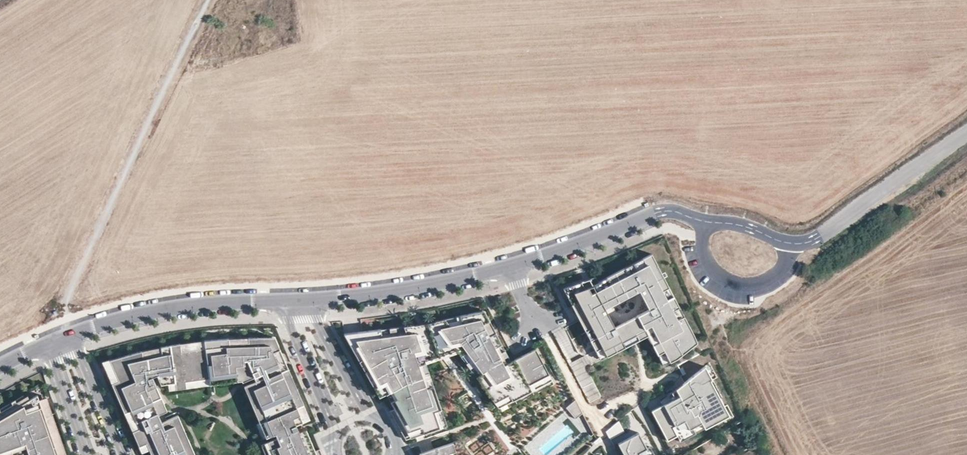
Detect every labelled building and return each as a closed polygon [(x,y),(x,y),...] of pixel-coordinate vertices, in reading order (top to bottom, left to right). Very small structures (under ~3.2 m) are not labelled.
[(659,355),(666,351),(671,362),(678,358),(700,344),(696,335),(689,338),(685,329),(691,326),(686,315),(679,319),(675,310),(682,306),(676,295),(669,299),(665,290),(671,287),(654,253),(645,258),(648,265),(630,274),(627,267),(609,277),(612,283),(604,288),(601,281),(598,276),(591,278),(597,291),(596,292),(594,293),(590,287),(586,287),(583,281),(565,287),(587,331),(594,327),(598,336),(592,339),(597,350),(604,347),(609,356),(627,347),(623,340),(637,333),(641,340),(649,335),(650,335),(646,328),(653,325),(661,341),(654,344),(659,355)] [(648,265),(645,258),(627,267),(630,274),(648,265)] [(609,277),(601,281),(604,288),(612,283),(609,277)] [(676,295),(671,287),(665,290),(669,299),(676,295)] [(686,315),(682,306),(675,310),(679,319),(686,315)] [(488,318),(484,311),(476,313),(481,322),(488,318)] [(496,350),(503,346),(502,344),(496,332),(489,337),(488,334),(494,330),(488,318),(481,322),(476,313),(467,315),(469,322),(458,325),(453,318),(435,321),(455,348),(460,354),(466,349),(475,361),(484,374),(478,378),(496,402),(506,397),(509,403),(517,398),(514,391),(523,387),(527,393),(540,386),(537,379),(547,374),(542,363),(537,366),(531,352),(511,362),(504,366),(501,359),(496,350)] [(469,322),(467,315),(453,318),(458,325),(469,322)] [(425,360),(455,348),(435,321),(413,325),(425,360)] [(421,374),(418,363),(425,361),(425,360),(413,325),(405,327),(407,334),(390,336),(381,338),(380,330),(344,334),(352,348),(358,345),(366,359),(375,375),(379,381),(385,378),(392,391),(397,399),(390,403),(394,409),(390,412),(406,441),(440,428),(437,420),(444,418),(442,411),(435,413),(432,405),(439,403),(432,382),(425,384),(421,374)] [(650,335),(649,335),(654,344),(661,341),(653,325),(646,328),(650,335)] [(689,338),(696,335),(695,333),(691,326),(685,329),(689,338)] [(407,334),(405,327),(389,329),(390,336),(407,334)] [(594,327),(587,331),(592,339),(598,336),(594,327)] [(390,336),(389,329),(380,330),(381,338),(390,336)] [(623,340),(627,347),(641,340),(637,333),(623,340)] [(280,349),(273,352),(267,338),(247,338),(247,345),(238,346),(228,346),(227,339),(202,341),(204,349),(190,351),(179,352),(178,344),(175,345),(159,348),(161,355),(151,357),(141,359),(140,352),(122,356),(102,362),(108,375),(115,372),(118,380),(111,383),(115,392),(122,389),(126,398),(133,413),(139,427),(132,430),(132,431),(139,428),(141,433),(134,436),(139,447),(146,443),(149,450),(151,454),(195,454),(188,440),(182,443),(178,433),(184,430),(178,415),(166,420),(163,412),(167,411),(154,381),(158,379),(161,386),(168,384),(168,383),(176,382),(177,389),(187,387),(186,381),(195,379),(209,376),(226,373),(240,371),(241,378),(242,379),(248,376),(250,380),(243,383),(249,398),(256,395),(260,402),(266,417),(259,420),(265,435),(267,439),(274,454),(322,454),(320,450),(315,452),(312,444),(306,446),(301,435),(300,432),(298,428),(304,425),(301,418),(308,415),(298,393),(292,395),(289,389),(286,383),(293,380),(289,370),(277,375),(275,370),(287,365),(280,349)] [(280,349),(275,338),(267,338),(273,352),(280,349)] [(204,349),(202,341),(188,343),(190,351),(204,349)] [(190,351),(188,343),(178,344),(179,352),(190,351)] [(366,359),(358,345),(352,348),(360,363),(366,359)] [(507,355),(503,346),(496,350),(501,359),(507,355)] [(597,350),(602,360),(609,356),(604,347),(597,350)] [(161,355),(159,348),(149,350),(151,357),(161,355)] [(475,361),(466,349),(460,354),(469,366),(475,361)] [(542,363),(536,349),(531,352),(537,366),(542,363)] [(149,350),(140,352),(141,359),(151,357),(149,350)] [(588,367),(599,361),(594,351),(569,363),(589,403),(602,397),(588,367)] [(659,355),(665,365),(671,362),(666,351),(659,355)] [(511,362),(507,355),(501,359),(504,366),(511,362)] [(375,375),(366,359),(360,363),(368,378),(375,375)] [(428,371),(425,361),(418,363),(421,374),(428,371)] [(484,374),(475,361),(469,366),(478,378),(484,374)] [(277,375),(289,370),(287,365),(275,370),(277,375)] [(716,383),(709,369),(687,385),(690,392),(686,394),(687,396),(664,407),(654,412),(666,437),(676,432),(679,438),(682,444),(697,436),(694,430),(704,426),(707,431),(722,424),(719,418),(729,413),(722,400),(719,402),(711,386),(716,383)] [(241,378),(240,371),(226,373),(227,380),(241,378)] [(432,382),(428,371),(421,374),(425,384),(432,382)] [(118,380),(115,372),(108,375),(111,383),(118,380)] [(227,380),(226,373),(209,376),(210,383),(227,380)] [(550,381),(547,374),(537,379),(540,386),(550,381)] [(375,375),(368,378),(379,398),(386,395),(392,391),(385,378),(379,381),(375,375)] [(210,383),(209,376),(195,379),(196,386),(210,383)] [(196,386),(195,379),(186,381),(187,387),(196,386)] [(177,389),(176,382),(168,383),(168,384),(170,390),(177,389)] [(722,400),(724,399),(716,383),(711,386),(719,402),(722,400)] [(662,403),(664,407),(687,396),(686,394),(690,392),(687,385),(662,403)] [(298,393),(296,386),(289,389),(292,395),(298,393)] [(517,398),(527,393),(523,387),(514,391),(517,398)] [(126,398),(122,389),(115,392),(119,401),(126,398)] [(397,399),(392,391),(386,395),(390,403),(397,399)] [(19,406),(31,399),(27,393),(15,399),(19,406)] [(53,439),(60,437),(58,432),(51,435),(45,417),(52,415),(51,410),(43,413),(39,398),(38,395),(31,399),(19,406),(15,399),(11,402),(14,408),(2,415),(0,411),(0,454),(1,454),(7,453),(8,454),(13,454),(12,451),(19,449),(21,454),(58,454),(53,439)] [(260,402),(256,395),(249,398),(253,405),(260,402)] [(51,410),(46,396),(39,398),(43,413),(51,410)] [(509,403),(506,397),(496,402),(500,407),(509,403)] [(133,413),(126,398),(119,401),(126,416),(133,413)] [(584,413),(577,400),(567,408),(577,419),(584,413)] [(11,402),(0,408),(0,411),(2,415),(14,408),(11,402)] [(266,417),(260,402),(253,405),(259,420),(266,417)] [(442,411),(439,403),(432,405),(435,413),(442,411)] [(139,427),(133,413),(126,416),(132,430),(139,427)] [(722,424),(732,419),(729,413),(719,418),(722,424)] [(58,432),(52,415),(45,417),(51,435),(58,432)] [(311,422),(308,415),(301,418),(304,425),(311,422)] [(447,426),(444,418),(437,420),(440,428),(447,426)] [(265,435),(259,420),(256,422),(262,436),(265,435)] [(626,432),(620,421),(608,432),(612,439),(626,432)] [(694,430),(697,436),(707,431),(704,426),(694,430)] [(141,433),(139,428),(132,431),(134,436),(141,433)] [(188,440),(184,430),(178,433),(182,443),(188,440)] [(666,437),(669,443),(679,438),(676,432),(666,437)] [(307,433),(301,435),(306,446),(312,444),(307,433)] [(639,453),(647,448),(639,433),(618,445),(623,454),(640,454),(639,453)] [(60,437),(53,439),(58,454),(62,454),(66,454),(60,437)] [(604,443),(601,437),(591,446),(594,449),(604,443)] [(267,439),(260,442),(266,454),(274,454),(267,439)] [(139,447),(142,453),(149,450),(146,443),(139,447)] [(448,453),(455,451),(452,443),(419,454),(420,454),(449,454),(448,453)] [(755,446),(738,454),(736,451),(729,454),(760,454),(755,446)] [(639,453),(640,454),(651,454),(654,453),(651,447),(647,448),(639,453)]
